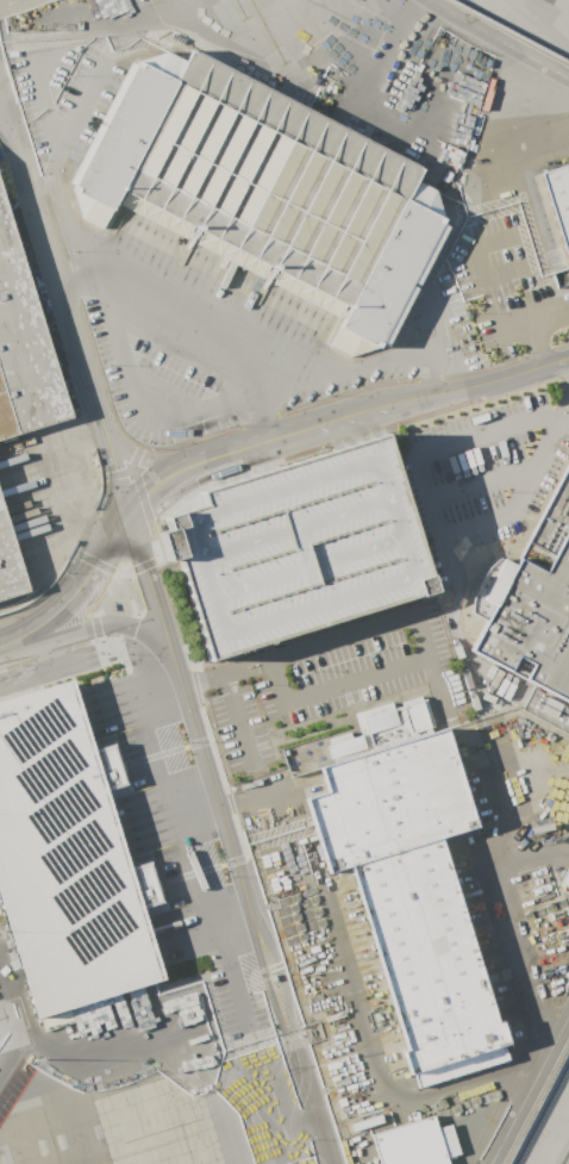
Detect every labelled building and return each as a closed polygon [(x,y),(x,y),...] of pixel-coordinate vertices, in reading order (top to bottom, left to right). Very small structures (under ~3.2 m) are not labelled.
[(65,181),(71,185),(69,188),(79,217),(100,228),(119,189),(346,306),(326,346),(348,356),(376,347),(377,342),(383,346),(445,226),(439,223),(442,218),(433,189),(414,180),(420,167),(189,48),(182,60),(164,50),(136,60),(133,66),(127,62),(117,83),(65,181)] [(565,262),(568,260),(568,163),(538,172),(565,262)] [(70,416),(0,438),(0,191),(70,416)] [(201,504),(161,517),(164,529),(155,533),(163,560),(174,556),(206,660),(432,590),(383,432),(196,491),(201,504)] [(568,703),(568,456),(512,565),(498,558),(492,561),(486,567),(481,573),(476,580),(473,587),(470,596),(469,604),(469,612),(482,620),(467,649),(568,703)] [(27,590),(0,598),(0,501),(27,590)] [(33,1017),(152,982),(162,978),(140,908),(161,902),(148,860),(127,866),(104,790),(124,784),(112,742),(90,749),(69,678),(0,699),(0,908),(33,1017)] [(304,797),(324,791),(317,766),(444,727),(474,826),(438,838),(494,1021),(499,1020),(506,1042),(501,1044),(506,1058),(417,1085),(412,1072),(407,1073),(400,1051),(405,1050),(348,865),(326,872),(311,824),(304,797)] [(557,882),(568,888),(568,859),(557,882)] [(444,1157),(446,1163),(378,1163),(368,1133),(431,1114),(434,1127),(449,1122),(457,1152),(444,1157)]
